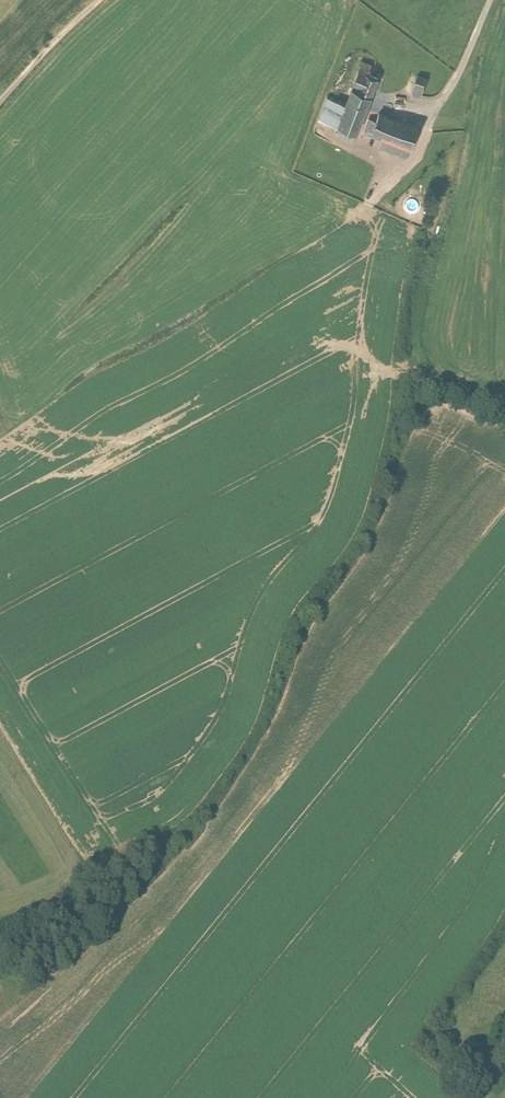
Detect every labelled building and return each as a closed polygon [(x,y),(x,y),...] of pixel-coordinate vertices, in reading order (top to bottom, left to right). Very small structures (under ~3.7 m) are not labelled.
[(344,102),(332,98),(327,96),(318,118),(337,125),(334,134),(350,140),(354,132),(356,133),(369,100),(371,96),(372,95),(371,95),(378,77),(369,74),(372,65),(361,60),(344,102)] [(412,93),(421,96),(427,78),(417,75),(412,93)] [(407,156),(407,155),(410,153),(414,143),(420,128),(409,124),(378,113),(375,121),(369,119),(363,135),(366,136),(367,135),(381,139),(379,146),(407,156)]
